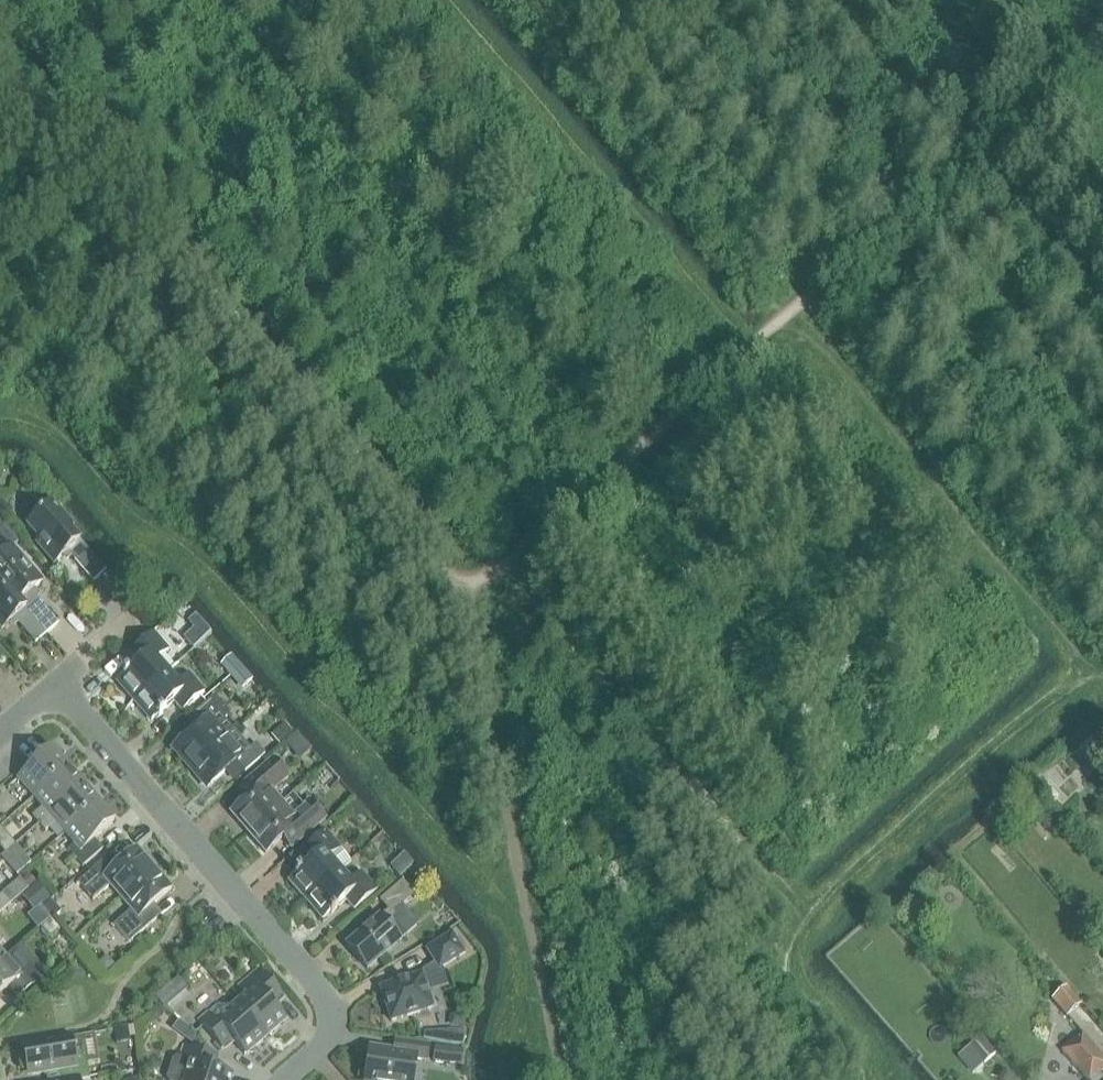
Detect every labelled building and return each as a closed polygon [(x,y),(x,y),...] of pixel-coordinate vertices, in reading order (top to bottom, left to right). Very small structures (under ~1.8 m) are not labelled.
[(54,564),(67,553),(93,583),(106,572),(71,532),(73,530),(52,505),(27,527),(40,542),(37,545),(54,564)] [(12,547),(20,540),(0,517),(0,533),(12,547)] [(47,634),(59,624),(40,603),(39,604),(29,594),(43,582),(12,547),(0,558),(0,580),(47,634)] [(2,629),(15,618),(23,626),(21,628),(35,644),(47,634),(0,580),(0,627),(2,629)] [(206,640),(211,635),(196,618),(189,624),(195,630),(185,639),(194,650),(206,640)] [(117,681),(134,701),(167,674),(157,662),(169,652),(153,633),(131,652),(140,662),(117,681)] [(230,657),(219,666),(229,678),(240,669),(230,657)] [(240,669),(229,678),(241,691),(252,682),(252,681),(240,669)] [(167,674),(134,701),(152,721),(174,702),(183,712),(205,693),(189,675),(177,685),(167,674)] [(203,724),(175,748),(191,768),(226,738),(234,731),(225,719),(231,714),(215,696),(195,714),(203,724)] [(250,716),(254,720),(264,711),(261,707),(250,716)] [(284,725),(272,736),(282,746),(294,736),(284,725)] [(226,738),(191,768),(208,787),(237,762),(245,772),(266,755),(257,745),(251,750),(234,731),(226,738)] [(297,736),(285,746),(300,762),(311,752),(297,736)] [(18,779),(34,797),(67,769),(51,750),(18,779)] [(231,814),(249,834),(282,805),(272,792),(289,777),(274,760),(247,783),(256,793),(231,814)] [(33,815),(40,824),(83,787),(67,769),(34,797),(42,807),(33,815)] [(56,823),(65,833),(98,805),(83,787),(40,824),(47,831),(56,823)] [(282,805),(249,834),(266,854),(290,833),(299,843),(326,820),(310,802),(305,806),(294,794),(282,805)] [(355,801),(345,810),(356,822),(366,813),(355,801)] [(98,805),(65,833),(74,844),(68,850),(83,867),(103,850),(94,840),(114,823),(98,805)] [(1050,815),(1041,823),(1049,832),(1058,825),(1050,815)] [(5,854),(16,845),(0,827),(0,848),(5,854)] [(290,879),(290,880),(307,900),(339,872),(351,862),(341,850),(326,831),(304,850),(312,860),(290,879)] [(16,845),(5,854),(1,857),(17,875),(31,863),(16,845)] [(111,886),(122,898),(155,869),(138,849),(114,870),(105,860),(78,883),(94,901),(111,886)] [(155,869),(122,898),(132,911),(115,926),(130,943),(157,920),(148,910),(172,889),(155,869)] [(339,872),(307,900),(324,920),(347,900),(355,911),(377,892),(361,873),(349,884),(339,872)] [(29,876),(22,882),(29,889),(36,883),(29,876)] [(0,897),(0,904),(5,910),(12,904),(20,897),(29,889),(22,882),(20,879),(3,894),(0,897)] [(347,946),(368,970),(401,941),(388,926),(399,916),(396,912),(416,895),(403,881),(380,901),(388,911),(380,918),(380,917),(347,946)] [(50,898),(37,882),(36,883),(29,889),(20,897),(33,912),(50,898)] [(62,912),(52,901),(43,908),(53,919),(62,912)] [(61,929),(52,919),(42,928),(50,938),(61,929)] [(421,975),(381,989),(392,1022),(434,1009),(428,992),(448,985),(442,968),(464,955),(452,935),(428,950),(436,963),(420,973),(421,975)] [(0,964),(0,996),(9,989),(17,999),(38,980),(22,961),(15,967),(7,958),(0,964)] [(104,960),(98,965),(106,974),(114,966),(109,960),(104,960)] [(246,996),(237,1004),(265,1037),(286,1020),(273,1005),(283,996),(259,969),(238,987),(246,996)] [(174,1000),(165,990),(156,998),(164,1008),(174,1000)] [(1051,1003),(1066,1020),(1080,1007),(1065,990),(1051,1003)] [(209,1012),(198,1022),(222,1049),(232,1040),(245,1055),(260,1042),(265,1037),(237,1004),(232,1009),(218,1004),(209,1012)] [(157,1006),(149,1016),(158,1022),(165,1013),(157,1006)] [(113,1030),(116,1046),(130,1043),(127,1027),(113,1030)] [(456,1029),(450,1035),(452,1044),(460,1046),(467,1040),(464,1032),(456,1029)] [(27,1046),(32,1075),(61,1070),(63,1079),(79,1079),(80,1079),(87,1079),(91,1079),(83,1036),(72,1038),(27,1046)] [(1099,1075),(1102,1072),(1102,1059),(1082,1036),(1062,1055),(1084,1079),(1102,1079),(1099,1075)] [(980,1038),(958,1057),(973,1074),(995,1056),(980,1038)] [(413,1058),(426,1060),(428,1046),(397,1042),(396,1055),(374,1052),(370,1079),(410,1079),(413,1058)] [(233,1076),(215,1070),(219,1057),(184,1046),(181,1056),(179,1056),(174,1058),(167,1078),(168,1079),(232,1079),(233,1076)] [(435,1048),(432,1063),(461,1068),(463,1052),(435,1048)]
